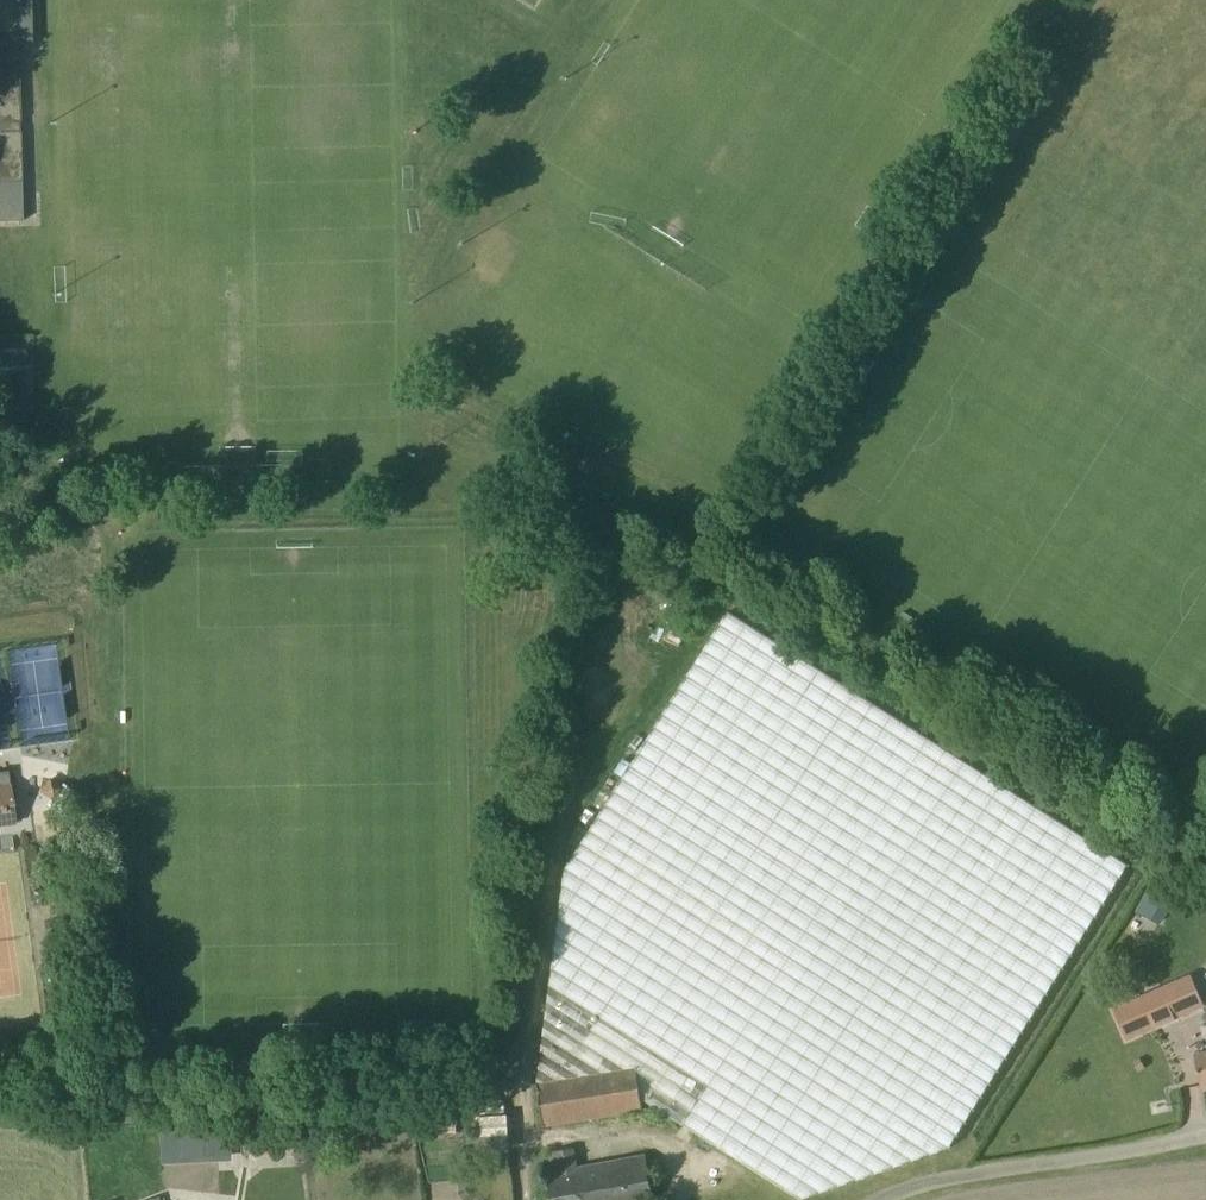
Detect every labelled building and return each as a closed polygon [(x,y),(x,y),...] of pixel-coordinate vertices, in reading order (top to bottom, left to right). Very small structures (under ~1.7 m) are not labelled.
[(20,120),(18,43),(32,43),(31,0),(0,0),(0,121),(20,120)] [(5,175),(5,181),(21,181),(20,130),(0,130),(0,175),(5,175)] [(22,221),(21,192),(7,193),(3,196),(0,196),(0,221),(22,221)] [(26,405),(26,371),(1,371),(1,383),(6,383),(6,405),(26,405)] [(948,1148),(1127,863),(728,611),(589,831),(579,825),(569,842),(578,848),(565,869),(536,1083),(543,1125),(653,1106),(800,1199),(948,1148)] [(10,784),(8,771),(0,772),(0,825),(15,822),(10,784)] [(59,788),(47,780),(39,791),(51,800),(53,797),(59,788)] [(1201,1005),(1190,977),(1115,1010),(1127,1037),(1201,1005)] [(1194,1055),(1201,1087),(1205,1086),(1205,1052),(1194,1055)] [(230,1127),(160,1131),(162,1164),(232,1160),(231,1155),(230,1128),(230,1127)] [(654,1199),(646,1155),(577,1168),(573,1148),(572,1148),(572,1149),(549,1153),(553,1173),(546,1175),(550,1199),(647,1199),(654,1199)]
